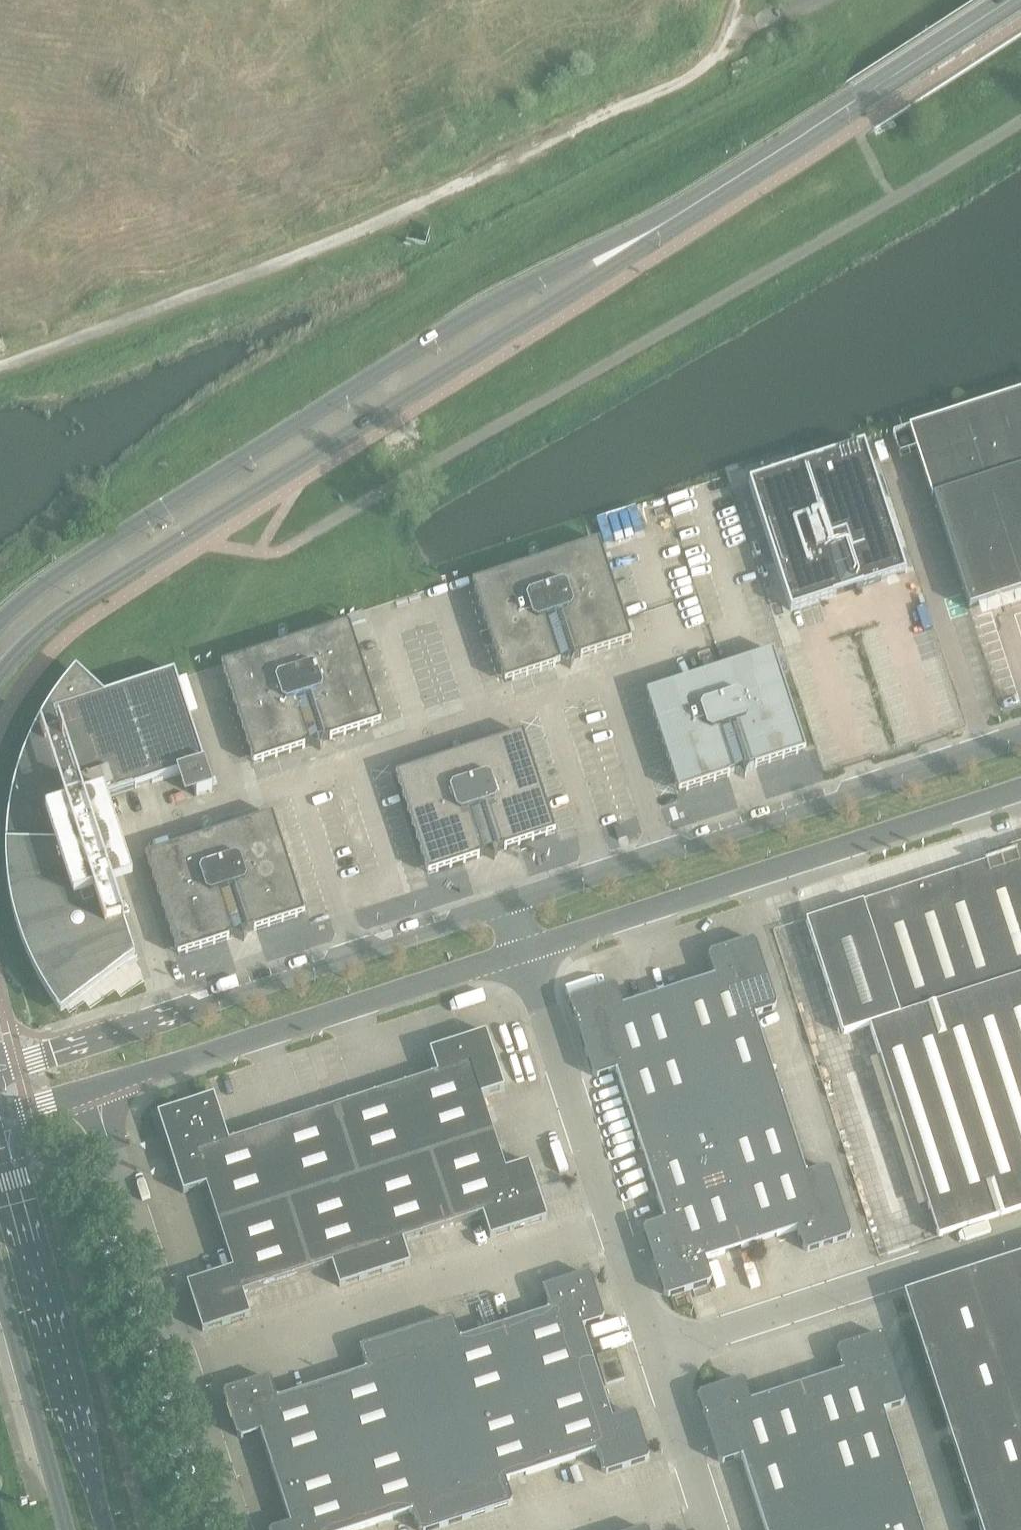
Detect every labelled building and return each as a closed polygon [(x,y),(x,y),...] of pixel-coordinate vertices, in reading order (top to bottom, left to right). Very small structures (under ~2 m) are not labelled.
[(1020,594),(1020,395),(911,431),(969,610),(1020,594)] [(750,484),(792,611),(905,574),(864,447),(750,484)] [(599,543),(480,582),(472,584),(505,684),(556,667),(561,665),(571,670),(575,660),(581,659),(632,643),(624,619),(599,543)] [(341,627),(230,663),(222,666),(254,765),(305,749),(305,748),(310,746),(320,751),(325,742),(330,740),(330,741),(381,724),(349,624),(341,627)] [(724,669),(683,682),(646,694),(649,702),(679,794),(730,777),(735,775),(745,780),(750,770),(755,768),(755,769),(806,753),(804,745),(774,653),(724,669)] [(175,673),(105,696),(77,670),(73,675),(69,679),(65,684),(61,689),(54,699),(51,704),(48,709),(41,719),(38,725),(35,732),(33,735),(28,748),(24,756),(20,767),(18,775),(16,782),(14,787),(13,795),(12,800),(10,807),(9,816),(8,821),(7,832),(7,839),(7,845),(7,854),(7,861),(7,868),(8,879),(8,884),(9,891),(10,898),(12,906),(13,913),(15,920),(17,927),(18,930),(20,938),(22,942),(24,949),(27,956),(30,962),(32,967),(36,975),(40,982),(42,986),(44,990),(48,998),(51,1002),(56,1009),(61,1016),(135,960),(124,927),(85,806),(135,790),(189,773),(197,797),(213,792),(175,673)] [(523,734),(404,773),(396,776),(429,875),(480,859),(479,858),(485,856),(494,861),(499,852),(505,850),(505,851),(556,834),(523,734)] [(273,816),(154,855),(146,857),(178,957),(229,940),(234,938),(244,943),(249,933),(254,931),(254,932),(305,915),(273,816)] [(863,903),(869,920),(812,939),(843,1035),(870,1027),(939,1238),(1020,1212),(1020,852),(863,903)] [(756,943),(752,941),(710,954),(708,959),(715,978),(623,1008),(617,988),(612,986),(571,1000),(569,1004),(593,1077),(597,1079),(617,1073),(665,1221),(646,1228),(643,1232),(664,1296),(669,1298),(710,1285),(712,1281),(705,1261),(797,1231),(803,1251),(808,1253),(849,1240),(851,1235),(830,1171),(826,1169),(806,1176),(755,1018),(775,1011),(777,1007),(756,943)] [(547,1220),(529,1163),(506,1171),(482,1098),(505,1090),(487,1033),(430,1052),(437,1075),(229,1142),(214,1097),(158,1115),(184,1195),(206,1187),(233,1270),(188,1285),(203,1332),(251,1317),(243,1294),(333,1265),(340,1288),(410,1265),(403,1242),(483,1216),(491,1239),(547,1220)] [(980,1529),(1020,1529),(1020,1258),(904,1296),(980,1529)] [(413,1513),(419,1529),(437,1529),(511,1506),(513,1502),(506,1482),(596,1453),(602,1473),(606,1475),(647,1462),(650,1457),(636,1416),(632,1414),(612,1420),(583,1329),(602,1322),(604,1318),(591,1277),(587,1275),(546,1288),(544,1292),(550,1312),(461,1341),(454,1322),(450,1319),(363,1348),(361,1352),(367,1371),(278,1400),(272,1381),(267,1379),(226,1392),(224,1396),(237,1437),(242,1440),(261,1433),(291,1525),(275,1529),(360,1529),(413,1513)] [(884,1338),(880,1336),(839,1349),(837,1353),(843,1373),(752,1403),(745,1383),(741,1381),(700,1394),(698,1399),(718,1463),(723,1465),(742,1458),(766,1529),(922,1529),(883,1412),(903,1406),(905,1402),(884,1338)] [(607,1387),(625,1381),(616,1353),(597,1359),(607,1387)]
